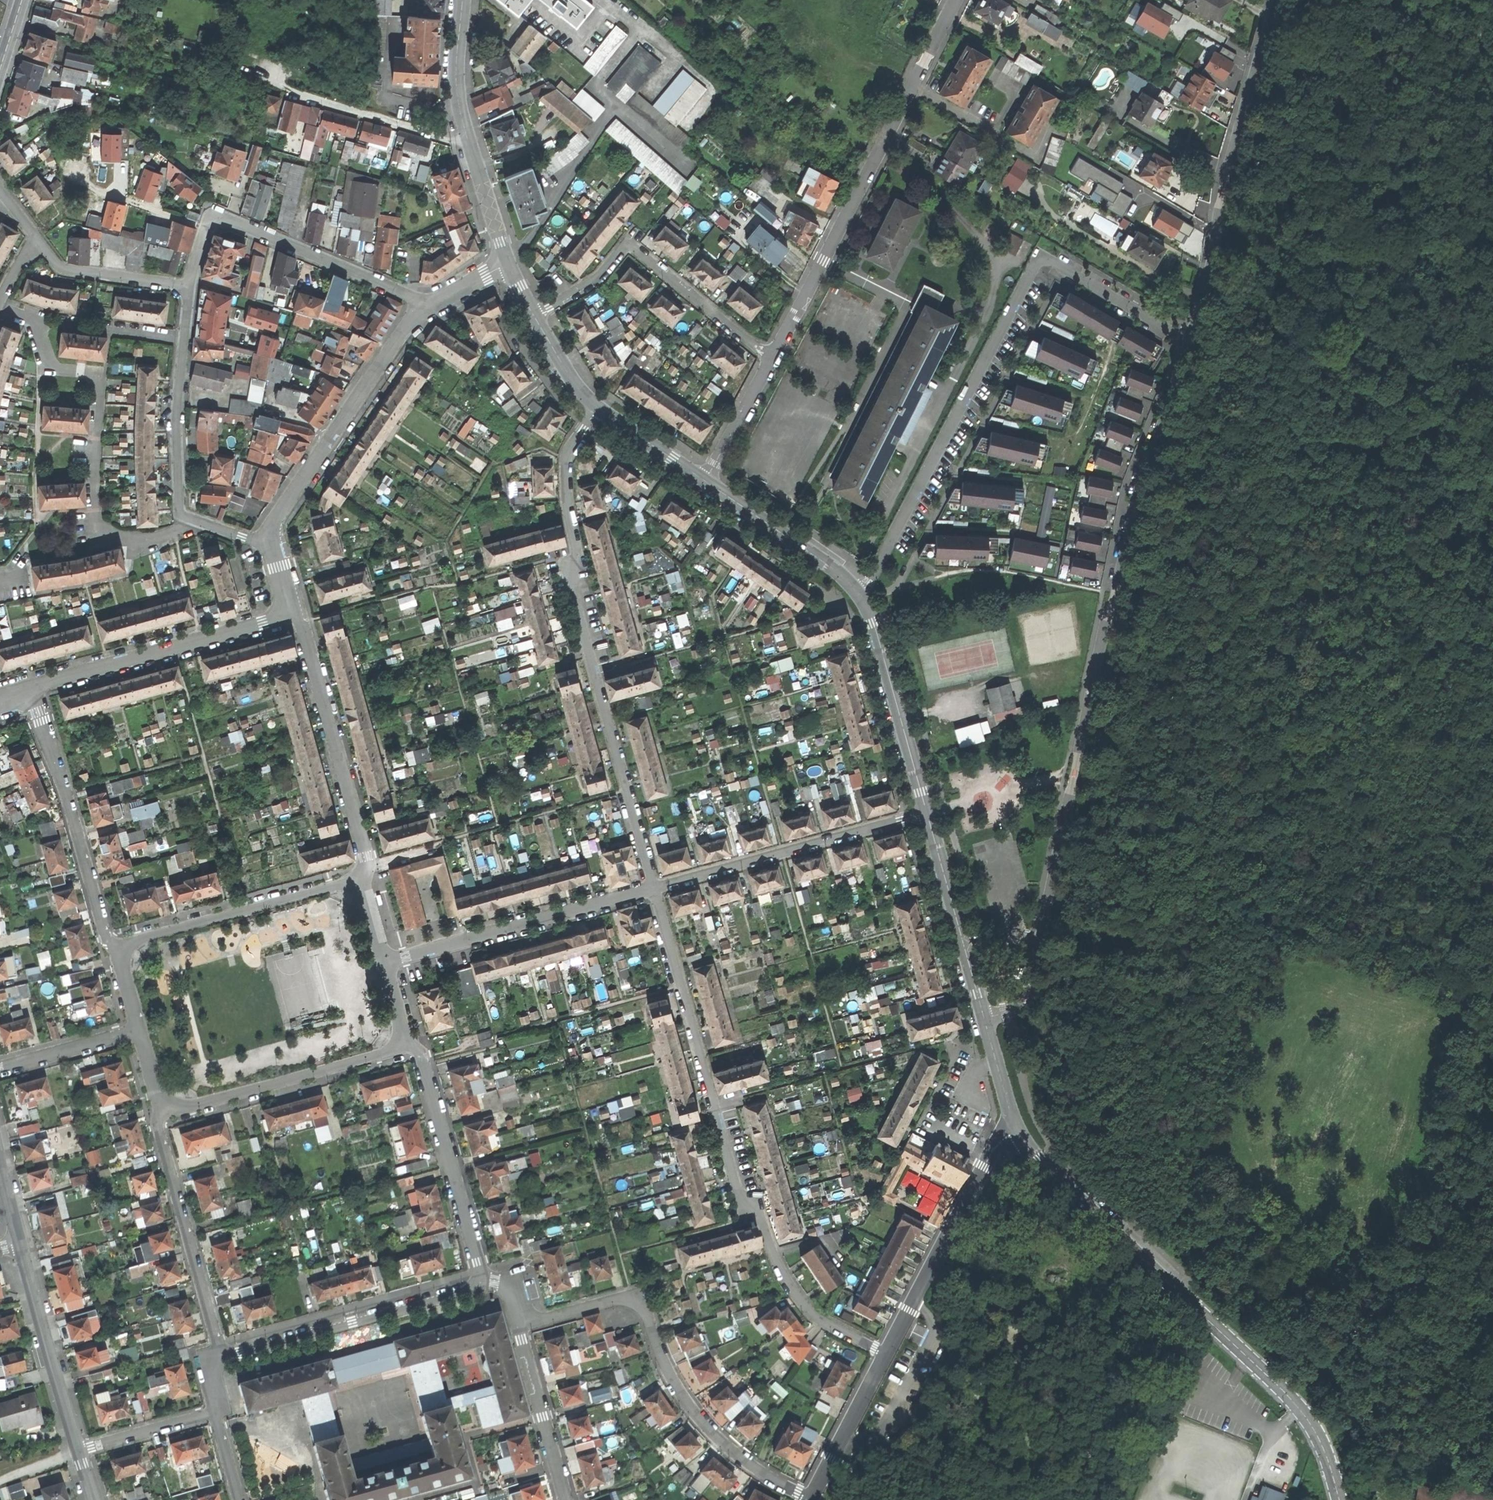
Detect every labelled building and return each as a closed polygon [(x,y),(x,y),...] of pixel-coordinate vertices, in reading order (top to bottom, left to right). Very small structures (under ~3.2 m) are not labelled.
[(84,2),(82,10),(97,14),(99,6),(106,7),(108,0),(84,0),(84,2)] [(391,15),(391,0),(373,0),(375,15),(391,15)] [(418,1),(421,1),(419,17),(440,18),(442,18),(444,8),(445,0),(418,0),(418,1)] [(517,15),(529,0),(499,0),(517,15)] [(592,6),(585,0),(542,0),(549,6),(549,7),(558,14),(559,14),(575,27),(592,6)] [(1013,7),(1000,0),(980,0),(974,10),(982,15),(982,16),(988,19),(988,18),(997,23),(1001,16),(1003,18),(1005,24),(1010,23),(1013,20),(1015,17),(1018,13),(1012,9),(1013,7)] [(1204,14),(1216,21),(1223,11),(1228,0),(1188,0),(1184,7),(1202,17),(1204,14)] [(1136,25),(1166,36),(1175,13),(1145,1),(1136,25)] [(65,4),(54,2),(53,7),(57,8),(63,10),(65,4)] [(1038,4),(1032,13),(1053,25),(1059,16),(1038,4)] [(96,18),(63,10),(57,8),(56,12),(36,7),(33,15),(31,22),(56,29),(60,17),(79,24),(74,39),(89,43),(96,18)] [(1056,38),(1060,30),(1053,25),(1032,13),(1027,21),(1056,38)] [(438,48),(440,18),(419,17),(408,16),(406,58),(394,57),(392,83),(436,84),(437,59),(435,58),(435,53),(435,48),(438,48)] [(526,62),(545,37),(531,25),(522,37),(511,51),(526,62)] [(593,75),(626,34),(616,26),(583,67),(593,75)] [(55,41),(30,32),(27,43),(24,53),(48,62),(55,41)] [(606,86),(683,151),(692,139),(676,126),(665,116),(664,116),(652,106),(636,93),(661,63),(639,45),(606,86)] [(963,59),(960,58),(953,69),(946,80),(949,82),(942,93),(939,92),(939,93),(964,107),(968,99),(967,99),(986,67),(987,68),(991,60),(967,45),(967,46),(969,48),(963,59)] [(1224,80),(1235,61),(1214,49),(1203,69),(1224,80)] [(1019,54),(1014,63),(1033,74),(1037,76),(1042,67),(1019,54)] [(1026,86),(1033,74),(1014,63),(1003,56),(996,68),(1026,86)] [(512,81),(515,80),(505,57),(486,65),(490,75),(495,88),(512,81)] [(65,58),(63,66),(87,72),(91,73),(93,64),(65,58)] [(44,67),(22,59),(18,70),(13,85),(36,92),(44,67)] [(526,62),(519,65),(524,76),(536,71),(526,62)] [(60,79),(84,84),(87,72),(63,66),(60,79)] [(694,78),(683,69),(652,106),(664,116),(694,78)] [(1194,71),(1177,99),(1197,111),(1201,105),(1203,101),(1209,105),(1214,96),(1208,93),(1210,89),(1214,83),(1194,71)] [(707,89),(695,79),(665,116),(676,126),(707,89)] [(514,85),(512,81),(495,88),(492,90),(493,91),(471,100),(475,108),(478,115),(499,106),(501,109),(513,104),(506,88),(514,85)] [(561,82),(555,88),(556,89),(567,99),(573,92),(561,82)] [(1035,138),(1034,138),(1053,106),(1053,107),(1058,99),(1033,84),(1032,85),(1035,87),(1029,98),(1026,97),(1019,108),(1012,119),(1015,121),(1008,133),(1005,131),(1005,132),(1030,146),(1035,138)] [(51,96),(36,92),(13,85),(9,97),(6,108),(26,115),(31,99),(36,101),(37,98),(41,99),(41,101),(50,103),(51,111),(72,104),(72,98),(51,96)] [(542,96),(556,89),(555,88),(552,85),(546,87),(545,85),(531,92),(534,99),(542,96)] [(51,88),(51,96),(72,98),(81,98),(81,91),(72,89),(51,88)] [(567,99),(556,89),(542,96),(581,130),(592,120),(571,102),(567,99)] [(581,90),(571,102),(592,120),(594,122),(603,110),(581,90)] [(1128,113),(1150,126),(1158,112),(1162,105),(1141,92),(1136,99),(1135,99),(1131,105),(1133,106),(1128,113)] [(264,109),(279,113),(283,97),(268,93),(264,109)] [(297,120),(301,105),(294,102),(286,100),(281,116),(297,120)] [(527,104),(514,110),(519,122),(532,115),(527,104)] [(315,141),(324,111),(311,107),(304,133),(300,132),(299,136),(315,141)] [(525,132),(522,124),(517,125),(512,110),(488,121),(496,144),(498,151),(507,148),(507,149),(523,144),(520,134),(525,132)] [(324,128),(337,132),(342,116),(333,114),(325,112),(321,127),(320,127),(317,138),(321,139),(324,128)] [(337,132),(354,137),(358,121),(351,119),(342,116),(337,132)] [(1111,120),(1104,116),(1086,145),(1094,149),(1111,120)] [(112,117),(103,117),(102,149),(128,150),(128,130),(112,117)] [(677,195),(685,185),(687,183),(614,120),(605,131),(677,195)] [(15,128),(18,134),(29,128),(26,122),(15,128)] [(378,146),(379,143),(387,146),(391,130),(379,126),(365,122),(360,138),(372,141),(371,144),(378,146)] [(981,144),(959,131),(952,144),(945,155),(967,168),(981,144)] [(411,157),(414,158),(416,152),(426,155),(431,141),(416,136),(399,132),(392,156),(392,160),(394,161),(391,172),(406,176),(411,157)] [(586,141),(578,133),(557,151),(538,164),(546,177),(571,160),(577,155),(575,153),(586,141)] [(1064,140),(1051,136),(1042,163),(1040,169),(1053,177),(1064,140)] [(906,146),(922,154),(927,145),(911,137),(906,146)] [(26,162),(9,140),(0,146),(0,159),(8,169),(11,173),(26,162)] [(349,165),(350,159),(355,144),(347,141),(341,162),(349,165)] [(221,177),(232,180),(236,168),(243,170),(242,174),(251,177),(261,147),(251,144),(246,161),(242,160),(244,153),(224,146),(221,155),(215,153),(210,168),(216,170),(215,175),(221,177)] [(362,163),(366,147),(355,144),(350,159),(362,163)] [(1139,175),(1157,186),(1162,178),(1164,179),(1165,176),(1167,173),(1166,172),(1171,164),(1148,150),(1144,157),(1148,160),(1139,175)] [(970,171),(945,156),(940,164),(935,173),(956,186),(964,172),(968,175),(970,171)] [(999,182),(1014,192),(1031,167),(1015,157),(1010,165),(1007,162),(1000,171),(1004,174),(999,182)] [(1120,190),(1124,182),(1079,157),(1072,169),(1098,183),(1094,190),(1109,199),(1106,205),(1123,215),(1133,197),(1120,190)] [(195,192),(200,187),(167,161),(166,171),(174,177),(170,183),(175,187),(173,188),(182,195),(183,194),(190,199),(195,192)] [(287,184),(283,201),(297,204),(305,167),(284,161),(280,176),(282,177),(281,182),(287,184)] [(426,182),(430,165),(420,163),(416,179),(426,182)] [(149,171),(132,166),(128,177),(139,181),(135,195),(157,203),(160,196),(162,189),(164,189),(164,181),(157,180),(155,187),(145,183),(149,171)] [(831,196),(838,181),(817,171),(809,167),(795,195),(823,209),(831,196)] [(444,218),(447,225),(464,218),(461,211),(470,208),(460,176),(457,168),(447,172),(446,168),(440,170),(441,173),(433,176),(443,204),(448,203),(447,199),(449,198),(454,214),(452,215),(452,214),(444,218)] [(545,210),(530,168),(505,178),(516,212),(521,225),(537,220),(535,215),(538,214),(537,212),(545,210)] [(760,175),(772,184),(778,178),(765,168),(760,175)] [(347,171),(343,195),(338,225),(343,226),(338,252),(348,254),(354,256),(359,230),(356,229),(359,215),(374,217),(380,180),(347,171)] [(257,218),(262,219),(275,179),(260,174),(258,181),(253,179),(248,191),(255,194),(254,197),(247,194),(241,214),(247,217),(248,215),(257,218)] [(685,185),(693,192),(701,182),(693,175),(687,183),(685,185)] [(38,210),(52,199),(36,176),(21,187),(24,190),(35,206),(38,210)] [(991,184),(986,181),(980,192),(985,195),(991,184)] [(603,194),(608,189),(602,184),(597,189),(603,194)] [(779,199),(783,194),(773,185),(768,191),(779,199)] [(616,226),(637,201),(621,189),(616,195),(617,196),(569,254),(568,254),(563,260),(578,273),(596,250),(616,226)] [(331,225),(338,226),(338,225),(343,195),(339,194),(337,203),(335,203),(331,225)] [(121,216),(124,206),(108,201),(101,201),(97,215),(90,213),(87,227),(100,230),(101,231),(102,226),(109,227),(108,233),(117,235),(121,216)] [(276,229),(290,235),(297,204),(283,201),(276,229)] [(890,268),(918,212),(895,201),(880,229),(866,256),(890,268)] [(669,218),(678,207),(673,202),(663,213),(669,218)] [(315,203),(314,210),(325,212),(326,205),(315,203)] [(770,223),(776,217),(759,203),(753,209),(770,223)] [(184,217),(197,222),(199,214),(186,210),(184,217)] [(811,235),(816,224),(796,214),(795,214),(790,211),(784,222),(789,224),(784,235),(805,246),(811,235)] [(325,215),(310,212),(303,240),(314,243),(319,244),(325,215)] [(691,218),(699,226),(704,221),(695,213),(691,218)] [(716,220),(725,228),(731,221),(722,213),(716,220)] [(464,218),(447,225),(450,231),(439,237),(448,252),(432,263),(434,282),(451,269),(463,261),(478,251),(477,248),(475,244),(479,242),(476,234),(472,235),(469,230),(464,218)] [(145,223),(142,241),(179,251),(186,252),(194,228),(171,220),(169,229),(158,226),(145,223)] [(376,244),(373,266),(381,267),(388,268),(391,244),(397,245),(399,230),(391,229),(392,223),(383,222),(382,227),(379,227),(377,243),(376,244)] [(100,250),(100,246),(100,230),(87,227),(72,223),(70,237),(69,237),(67,261),(81,263),(87,264),(88,238),(94,238),(94,250),(100,250)] [(1,224),(0,225),(0,263),(7,252),(17,233),(1,224)] [(781,256),(787,249),(771,235),(773,233),(768,228),(766,231),(759,225),(745,240),(774,264),(781,256)] [(675,258),(686,244),(665,226),(653,240),(657,243),(671,255),(675,258)] [(142,241),(117,235),(108,233),(101,231),(100,230),(100,246),(120,251),(125,255),(123,269),(138,271),(139,266),(142,241)] [(1158,258),(1164,248),(1137,232),(1133,238),(1127,234),(1119,247),(1152,267),(1158,258)] [(1001,247),(1015,255),(1022,240),(1008,233),(1001,247)] [(565,246),(571,239),(565,234),(559,241),(565,246)] [(243,254),(246,245),(215,236),(212,244),(206,265),(202,277),(234,286),(236,276),(229,274),(236,252),(243,254)] [(179,251),(142,241),(139,266),(147,268),(149,251),(153,252),(153,255),(163,257),(159,270),(173,274),(176,262),(179,251)] [(276,284),(274,290),(287,293),(288,287),(289,288),(290,282),(296,283),(299,272),(293,271),(296,259),(287,255),(279,252),(272,283),(276,284)] [(374,255),(366,253),(364,266),(372,269),(374,255)] [(246,297),(256,300),(259,286),(265,257),(255,255),(246,297)] [(712,288),(722,275),(712,266),(716,262),(708,255),(704,259),(701,257),(690,270),(693,273),(708,285),(712,288)] [(421,282),(434,282),(432,263),(424,262),(421,282)] [(727,275),(733,279),(741,268),(736,264),(727,275)] [(776,288),(781,282),(768,271),(762,266),(756,271),(776,288)] [(640,299),(651,286),(648,283),(632,270),(629,268),(618,281),(640,299)] [(733,279),(738,283),(747,273),(741,268),(733,279)] [(318,319),(346,330),(354,315),(338,308),(348,280),(341,278),(333,274),(324,301),(318,319)] [(22,297),(47,306),(74,310),(76,291),(53,288),(27,280),(22,297)] [(832,488),(862,503),(895,439),(902,443),(929,390),(921,386),(953,321),(935,312),(944,294),(923,283),(909,311),(911,312),(828,476),(833,479),(833,478),(836,480),(832,488)] [(256,300),(257,300),(262,302),(266,288),(259,286),(256,300)] [(749,319),(760,305),(738,287),(727,301),(730,303),(745,316),(749,319)] [(613,304),(619,300),(611,291),(606,295),(613,304)] [(1094,308),(1069,293),(1066,298),(1056,292),(1049,305),(1106,339),(1116,321),(1094,308)] [(312,317),(318,319),(324,301),(309,296),(300,293),(294,311),(296,312),(312,317)] [(661,293),(650,307),(671,325),(682,311),(679,308),(663,296),(661,293)] [(505,355),(511,352),(495,321),(504,317),(499,307),(494,296),(466,311),(482,343),(496,336),(505,355)] [(113,316),(163,322),(166,304),(141,300),(116,297),(113,316)] [(393,300),(388,297),(383,306),(379,304),(372,316),(370,320),(372,321),(369,325),(362,320),(365,315),(357,310),(354,315),(346,330),(363,336),(365,333),(378,341),(402,305),(393,300)] [(292,325),(294,318),(296,312),(294,311),(262,302),(257,300),(253,313),(292,325)] [(583,307),(568,316),(571,320),(580,335),(583,340),(598,331),(583,307)] [(633,318),(639,322),(648,311),(642,307),(633,318)] [(310,322),(312,317),(296,312),(294,318),(310,322)] [(604,323),(609,330),(621,323),(616,316),(604,323)] [(255,326),(225,319),(223,330),(220,343),(222,344),(256,352),(270,355),(281,359),(285,345),(252,336),(255,326)] [(1077,335),(1042,320),(1038,328),(1047,332),(1044,338),(1041,346),(1030,341),(1024,355),(1077,378),(1080,372),(1089,376),(1095,361),(1070,350),(1077,335)] [(688,334),(693,338),(701,327),(696,323),(688,334)] [(621,324),(609,331),(613,336),(625,329),(621,324)] [(11,356),(20,332),(2,326),(0,332),(0,352),(11,356)] [(467,370),(478,354),(436,326),(430,335),(426,342),(467,370)] [(1133,330),(1127,326),(1116,344),(1143,361),(1147,353),(1154,358),(1161,347),(1133,330)] [(629,328),(625,330),(631,339),(635,337),(629,328)] [(85,358),(104,360),(107,338),(90,336),(91,332),(80,331),(79,334),(61,332),(58,355),(78,357),(77,360),(81,360),(84,360),(85,358)] [(346,347),(350,338),(332,331),(324,351),(328,353),(342,358),(346,347)] [(295,340),(296,341),(320,350),(322,344),(310,339),(311,337),(297,333),(295,340)] [(646,338),(652,343),(656,338),(650,333),(646,338)] [(221,356),(222,344),(220,343),(195,338),(193,349),(192,358),(210,359),(212,358),(212,355),(221,356)] [(319,356),(321,350),(320,350),(296,341),(294,349),(303,352),(304,350),(319,356)] [(603,374),(618,365),(604,341),(589,351),(592,355),(600,368),(603,374)] [(732,375),(744,361),(740,358),(726,346),(722,343),(711,357),(718,363),(715,367),(720,372),(724,368),(732,375)] [(365,359),(370,352),(367,350),(362,346),(359,345),(355,353),(365,359)] [(628,349),(625,345),(616,351),(618,355),(628,349)] [(639,359),(643,363),(653,349),(648,345),(639,359)] [(7,369),(11,356),(0,352),(0,366),(7,369)] [(256,352),(251,377),(265,381),(265,380),(270,355),(256,352)] [(321,370),(335,376),(339,367),(343,359),(342,358),(328,353),(321,370)] [(637,358),(632,354),(624,365),(630,369),(637,358)] [(294,364),(281,359),(270,355),(265,380),(288,386),(294,364)] [(321,501),(320,505),(330,506),(330,503),(332,500),(339,504),(431,368),(415,357),(406,370),(403,374),(404,375),(384,405),(359,442),(336,476),(335,476),(332,480),(323,493),(324,494),(323,497),(321,501)] [(500,369),(517,391),(531,380),(526,374),(516,361),(514,358),(500,369)] [(437,370),(442,362),(438,359),(433,366),(437,370)] [(233,374),(195,364),(192,374),(190,382),(221,390),(223,381),(230,383),(231,379),(232,379),(233,374)] [(139,375),(138,379),(155,380),(155,374),(155,366),(138,366),(138,374),(139,375)] [(1151,378),(1130,371),(1125,385),(1128,386),(1126,392),(1141,397),(1143,391),(1146,392),(1148,385),(1151,378)] [(699,440),(710,424),(703,420),(702,420),(639,377),(640,377),(633,372),(622,388),(643,403),(683,430),(699,440)] [(228,413),(255,417),(258,417),(260,410),(265,381),(251,377),(247,400),(230,398),(228,413)] [(323,378),(311,396),(331,410),(339,399),(343,392),(323,378)] [(138,379),(137,392),(155,393),(156,388),(156,385),(154,385),(155,380),(138,379)] [(717,395),(721,389),(710,381),(706,387),(717,395)] [(501,393),(509,388),(505,383),(498,389),(501,393)] [(307,393),(282,386),(281,390),(278,389),(275,401),(296,406),(298,400),(303,400),(304,400),(307,402),(299,413),(319,427),(325,418),(331,410),(311,396),(307,393)] [(721,398),(717,395),(706,387),(704,386),(699,392),(716,406),(721,398)] [(1034,390),(1021,386),(1018,395),(1006,391),(1001,404),(1058,423),(1060,415),(1069,418),(1074,404),(1034,390)] [(137,392),(137,405),(155,406),(155,400),(155,393),(137,392)] [(1138,405),(1141,397),(1126,392),(1123,399),(1120,398),(1114,412),(1135,420),(1138,411),(1140,406),(1138,405)] [(502,406),(506,411),(517,403),(513,398),(502,406)] [(729,405),(722,399),(718,404),(725,410),(729,405)] [(529,407),(539,414),(543,408),(533,402),(529,407)] [(68,430),(87,432),(89,409),(71,408),(71,404),(60,403),(60,406),(43,405),(41,427),(61,429),(61,432),(64,432),(67,433),(68,430)] [(510,417),(521,408),(517,403),(506,411),(510,417)] [(137,405),(136,418),(154,419),(154,413),(155,406),(137,405)] [(534,428),(548,437),(552,432),(561,419),(564,414),(549,405),(534,428)] [(290,436),(290,438),(308,443),(314,435),(309,429),(279,421),(279,423),(264,419),(265,411),(260,410),(258,417),(255,417),(252,427),(259,429),(276,434),(276,432),(290,436)] [(218,412),(213,411),(213,413),(200,411),(198,420),(197,429),(216,431),(218,412)] [(469,415),(459,435),(466,438),(476,419),(469,415)] [(136,418),(136,432),(152,432),(152,427),(153,427),(154,424),(154,419),(136,418)] [(1131,431),(1111,422),(1104,436),(1109,438),(1103,451),(1100,450),(1094,465),(1113,473),(1117,464),(1129,436),(1131,431)] [(527,438),(531,432),(519,424),(516,430),(527,438)] [(252,441),(247,459),(267,465),(269,460),(276,434),(259,429),(256,442),(252,441)] [(136,432),(136,446),(152,446),(152,439),(152,432),(136,432)] [(1006,434),(996,432),(991,454),(1039,464),(1044,442),(1006,434)] [(290,438),(279,435),(276,448),(280,448),(278,450),(281,452),(279,455),(288,461),(290,458),(295,462),(302,452),(308,443),(290,438)] [(223,443),(210,442),(209,452),(223,453),(223,449),(223,443)] [(136,446),(136,459),(152,459),(152,452),(152,446),(136,446)] [(233,457),(214,453),(211,467),(209,480),(209,483),(225,485),(226,483),(229,484),(233,457)] [(513,462),(515,469),(529,464),(526,457),(513,462)] [(136,459),(136,472),(154,471),(154,467),(153,464),(152,464),(152,459),(136,459)] [(607,477),(630,493),(640,478),(636,475),(621,465),(617,463),(607,477)] [(551,466),(534,467),(535,495),(552,494),(552,487),(552,473),(551,466)] [(280,474),(260,467),(250,494),(264,499),(268,500),(271,491),(274,492),(280,474)] [(415,476),(421,480),(426,473),(420,470),(415,476)] [(136,472),(137,485),(155,484),(154,478),(154,471),(136,472)] [(447,491),(450,486),(439,479),(436,484),(447,491)] [(1109,488),(1110,483),(1089,479),(1086,494),(1091,495),(1089,501),(1104,504),(1105,497),(1107,498),(1109,488)] [(66,506),(85,505),(83,483),(66,484),(65,480),(54,481),(54,485),(38,486),(39,508),(59,507),(59,509),(63,509),(66,509),(66,506)] [(383,491),(387,486),(381,481),(377,487),(383,491)] [(604,509),(597,481),(580,486),(583,495),(586,506),(588,513),(604,509)] [(980,484),(963,481),(959,506),(1009,513),(1011,504),(1022,506),(1024,490),(980,484)] [(137,485),(138,498),(156,497),(155,491),(155,484),(137,485)] [(1047,535),(1056,486),(1047,484),(1038,533),(1047,535)] [(209,502),(224,503),(224,501),(228,503),(235,486),(225,485),(225,487),(202,485),(201,501),(209,502)] [(493,499),(499,498),(497,486),(490,488),(493,499)] [(240,512),(245,499),(232,494),(227,507),(240,512)] [(416,504),(419,499),(413,495),(410,499),(416,504)] [(529,503),(529,495),(515,496),(515,503),(529,503)] [(640,512),(648,500),(642,496),(635,508),(640,512)] [(138,498),(139,511),(155,510),(154,505),(156,505),(156,503),(156,497),(138,498)] [(683,529),(693,514),(689,512),(674,501),(671,499),(661,514),(683,529)] [(1103,511),(1104,504),(1089,501),(1088,507),(1083,506),(1080,521),(1102,526),(1104,518),(1105,511),(1103,511)] [(323,560),(341,555),(330,513),(330,510),(330,506),(320,505),(320,508),(320,511),(321,515),(311,517),(317,538),(318,538),(319,543),(323,560)] [(225,511),(220,509),(216,519),(221,520),(225,511)] [(138,525),(155,524),(155,516),(155,510),(139,511),(139,516),(138,517),(138,525)] [(385,529),(393,516),(386,512),(378,525),(385,529)] [(640,542),(648,540),(641,512),(639,512),(626,512),(631,533),(637,531),(640,542)] [(1009,520),(1018,521),(1019,514),(1010,513),(1009,520)] [(483,537),(488,536),(486,528),(494,525),(492,519),(479,523),(483,537)] [(607,527),(604,519),(585,524),(590,542),(603,588),(614,628),(621,655),(640,650),(638,641),(637,642),(605,527),(607,527)] [(466,545),(472,543),(468,532),(470,531),(467,520),(459,523),(466,545)] [(566,543),(561,524),(484,545),(489,564),(514,557),(544,548),(545,549),(550,548),(566,543)] [(1100,538),(1072,531),(1070,539),(1077,540),(1072,558),(1063,556),(1061,565),(1070,568),(1069,573),(1090,579),(1092,570),(1099,544),(1100,538)] [(713,551),(797,608),(808,593),(797,585),(788,579),(786,581),(780,577),(770,570),(759,562),(749,555),(743,551),(745,549),(733,542),(724,536),(713,551)] [(956,538),(938,537),(937,560),(996,563),(997,540),(956,538)] [(394,555),(408,551),(406,544),(399,539),(391,542),(394,555)] [(700,553),(707,543),(702,539),(694,549),(700,553)] [(1027,542),(1015,540),(1011,560),(1045,568),(1050,547),(1027,542)] [(452,556),(457,554),(453,541),(448,543),(452,556)] [(207,564),(209,564),(220,561),(216,545),(209,547),(203,548),(207,564)] [(91,555),(76,559),(79,581),(99,577),(100,579),(102,578),(106,577),(105,575),(125,570),(119,548),(102,552),(101,549),(90,552),(91,555)] [(390,572),(408,568),(406,560),(393,563),(391,557),(384,559),(385,565),(388,564),(390,572)] [(31,567),(35,589),(54,586),(54,589),(58,588),(61,587),(61,585),(79,581),(76,559),(60,562),(59,558),(48,560),(48,564),(31,567)] [(186,569),(194,567),(192,561),(191,558),(188,559),(189,562),(184,563),(186,569)] [(209,564),(215,583),(231,578),(228,568),(225,559),(220,561),(209,564)] [(350,567),(356,565),(354,559),(348,561),(348,560),(342,561),(344,568),(349,567),(350,567)] [(459,582),(466,580),(463,567),(456,569),(459,582)] [(719,580),(723,574),(715,568),(711,574),(719,580)] [(370,588),(364,569),(316,583),(319,594),(322,602),(329,600),(329,599),(361,589),(362,590),(370,588)] [(537,655),(539,663),(556,659),(554,652),(551,639),(547,627),(543,613),(540,602),(537,589),(533,576),(532,570),(515,575),(517,583),(518,583),(538,655),(537,655)] [(671,589),(681,586),(677,571),(673,572),(673,573),(666,574),(668,583),(670,583),(671,589)] [(743,595),(751,583),(743,577),(734,589),(743,595)] [(215,583),(220,601),(231,599),(236,597),(233,587),(231,578),(215,583)] [(473,585),(464,587),(468,602),(478,599),(473,585)] [(508,592),(489,597),(493,609),(504,606),(502,601),(510,599),(508,592)] [(400,610),(415,605),(412,594),(396,598),(400,610)] [(173,621),(192,616),(187,598),(98,623),(103,641),(127,634),(173,621)] [(229,616),(235,614),(231,599),(220,601),(217,602),(222,618),(229,616)] [(662,608),(670,606),(669,599),(660,601),(662,608)] [(695,622),(712,618),(708,605),(692,609),(695,622)] [(500,610),(493,612),(496,622),(503,620),(500,610)] [(781,620),(786,617),(782,611),(778,614),(781,620)] [(681,625),(689,624),(687,613),(679,614),(681,625)] [(796,627),(801,645),(850,632),(848,624),(845,613),(796,627)] [(375,820),(394,815),(339,614),(320,620),(324,636),(326,641),(327,641),(336,675),(346,708),(344,709),(348,722),(350,731),(352,730),(361,763),(370,799),(369,799),(370,803),(375,820)] [(424,634),(440,629),(437,617),(420,623),(424,634)] [(509,618),(503,620),(496,622),(499,631),(512,627),(509,618)] [(91,644),(86,626),(0,650),(0,663),(1,669),(23,663),(71,650),(91,644)] [(427,640),(443,636),(441,631),(426,635),(427,640)] [(511,633),(498,637),(501,647),(514,643),(511,633)] [(202,661),(207,679),(296,653),(291,635),(275,639),(264,642),(264,643),(225,654),(202,661)] [(356,655),(378,649),(376,641),(354,647),(356,655)] [(732,663),(738,661),(737,653),(730,655),(732,663)] [(852,748),(871,743),(863,715),(851,673),(846,653),(827,659),(829,667),(830,667),(851,740),(850,740),(852,748)] [(675,679),(682,677),(677,659),(670,661),(675,679)] [(770,664),(774,674),(786,670),(783,660),(770,664)] [(529,667),(518,671),(520,677),(531,674),(529,667)] [(610,698),(658,685),(653,667),(605,680),(607,689),(610,698)] [(65,718),(182,686),(177,668),(158,673),(121,683),(79,695),(60,700),(65,718)] [(574,668),(555,674),(588,792),(607,787),(602,771),(601,766),(600,766),(589,726),(579,690),(580,689),(578,682),(574,668)] [(795,675),(794,670),(779,675),(781,683),(789,681),(788,678),(795,675)] [(294,672),(276,677),(319,835),(338,830),(333,813),(332,809),(331,809),(322,775),(311,734),(300,694),(294,672)] [(766,683),(779,680),(777,674),(765,677),(766,683)] [(505,692),(517,688),(514,680),(502,685),(505,692)] [(986,689),(992,713),(1021,705),(1019,693),(1013,695),(1010,683),(986,689)] [(688,697),(709,692),(707,684),(686,689),(688,697)] [(398,697),(408,693),(406,685),(390,689),(392,697),(397,696),(398,697)] [(476,703),(488,699),(485,692),(474,696),(476,703)] [(655,699),(657,706),(674,701),(671,695),(655,699)] [(638,710),(651,707),(648,696),(639,698),(638,696),(634,697),(638,710)] [(816,710),(827,708),(825,701),(814,703),(816,710)] [(430,707),(433,716),(439,714),(436,705),(430,707)] [(528,715),(532,726),(541,724),(537,712),(528,715)] [(439,714),(433,716),(435,725),(443,723),(441,714),(439,714)] [(647,797),(665,793),(644,717),(627,722),(632,743),(643,781),(647,797)] [(506,734),(521,729),(528,727),(525,718),(507,723),(503,725),(506,734)] [(411,733),(422,730),(419,720),(408,723),(411,733)] [(959,748),(985,740),(980,722),(954,729),(959,748)] [(529,727),(528,727),(521,729),(526,743),(533,741),(529,727)] [(220,736),(223,745),(228,743),(232,753),(248,747),(241,728),(220,736)] [(706,739),(716,735),(713,728),(703,732),(706,739)] [(147,744),(154,742),(151,729),(143,731),(147,744)] [(429,759),(436,757),(434,749),(428,751),(429,759)] [(10,757),(15,771),(32,764),(29,757),(26,750),(10,757)] [(867,765),(876,762),(873,750),(863,752),(867,765)] [(274,751),(266,753),(268,761),(276,759),(274,751)] [(786,766),(793,764),(790,755),(783,757),(786,766)] [(550,758),(542,761),(544,767),(552,765),(550,758)] [(15,771),(21,784),(37,777),(35,770),(32,764),(15,771)] [(395,778),(402,776),(399,769),(393,771),(395,778)] [(852,787),(864,785),(862,770),(850,772),(852,787)] [(493,776),(495,783),(504,781),(502,773),(493,776)] [(749,777),(750,784),(759,782),(758,775),(749,777)] [(21,784),(26,797),(43,790),(40,783),(37,777),(21,784)] [(817,778),(819,787),(828,785),(826,777),(817,778)] [(125,794),(124,791),(135,789),(135,790),(141,788),(138,778),(110,785),(113,797),(125,794)] [(468,795),(479,792),(475,779),(465,782),(468,795)] [(844,793),(843,780),(832,782),(833,795),(844,793)] [(815,784),(808,785),(812,798),(819,797),(815,784)] [(801,786),(805,800),(812,798),(808,785),(801,786)] [(792,802),(800,800),(797,787),(789,789),(792,802)] [(44,805),(48,803),(43,790),(26,797),(31,810),(44,805)] [(862,798),(866,816),(871,814),(889,809),(894,808),(889,790),(862,798)] [(89,803),(91,812),(108,807),(104,793),(87,798),(89,803)] [(458,806),(456,799),(445,802),(447,809),(458,806)] [(762,815),(769,813),(765,800),(758,802),(762,815)] [(770,803),(773,817),(780,815),(776,801),(770,803)] [(151,817),(158,815),(154,802),(143,806),(144,811),(132,814),(134,821),(144,818),(151,817)] [(848,820),(853,819),(848,802),(822,809),(826,826),(831,825),(848,820)] [(16,812),(11,803),(5,806),(9,815),(16,812)] [(120,818),(122,815),(119,804),(108,807),(91,812),(93,819),(95,826),(112,821),(112,820),(120,818)] [(130,809),(132,814),(144,811),(143,806),(130,809)] [(730,830),(737,828),(733,813),(726,815),(730,830)] [(809,813),(782,821),(786,838),(792,836),(808,832),(813,830),(809,813)] [(465,827),(470,825),(468,816),(462,818),(465,827)] [(154,826),(151,817),(144,818),(145,820),(140,822),(142,829),(154,826)] [(382,841),(384,850),(433,837),(428,818),(379,832),(382,841)] [(551,833),(559,831),(556,819),(548,821),(551,833)] [(39,827),(41,835),(55,831),(53,823),(39,827)] [(689,838),(696,836),(692,823),(685,825),(689,838)] [(738,833),(743,850),(748,848),(765,844),(770,842),(765,825),(738,833)] [(667,828),(671,841),(678,839),(675,826),(667,828)] [(600,850),(599,847),(604,846),(601,836),(601,835),(600,831),(594,832),(593,828),(583,831),(585,840),(589,853),(600,850)] [(43,842),(57,838),(55,831),(41,835),(43,842)] [(875,840),(880,858),(907,850),(902,833),(895,835),(881,838),(875,840)] [(100,844),(102,852),(119,848),(115,834),(98,838),(100,844)] [(662,846),(669,845),(666,834),(660,835),(662,846)] [(725,836),(698,844),(702,861),(708,859),(724,855),(729,853),(725,836)] [(190,843),(192,849),(205,846),(203,840),(190,843)] [(331,864),(352,858),(348,840),(299,853),(304,872),(331,864)] [(41,848),(44,862),(62,857),(59,846),(58,843),(41,848)] [(839,869),(853,865),(859,886),(867,884),(861,863),(866,861),(861,844),(854,846),(841,849),(835,851),(839,869)] [(205,846),(192,849),(194,857),(209,853),(207,845),(205,846)] [(627,882),(623,868),(633,865),(631,856),(628,846),(601,853),(610,887),(627,882)] [(684,866),(689,864),(685,847),(658,854),(662,872),(668,870),(684,866)] [(106,866),(123,862),(119,848),(102,852),(105,860),(106,866)] [(196,863),(194,857),(192,849),(174,854),(178,868),(196,863)] [(448,917),(458,915),(454,899),(442,855),(388,870),(397,900),(405,929),(425,924),(412,877),(435,870),(448,917)] [(795,862),(800,879),(826,872),(822,855),(816,857),(801,860),(795,862)] [(47,890),(67,884),(65,878),(59,879),(58,873),(66,871),(64,866),(62,857),(44,862),(48,876),(54,874),(55,880),(46,883),(47,890)] [(589,880),(584,863),(454,899),(458,915),(458,916),(465,914),(479,910),(491,907),(504,903),(517,900),(530,896),(543,893),(557,889),(569,885),(582,882),(589,880)] [(763,896),(769,894),(767,888),(783,884),(778,867),(772,869),(757,873),(751,874),(756,891),(761,890),(763,896)] [(880,883),(887,881),(883,867),(876,869),(880,883)] [(213,892),(220,891),(215,872),(200,876),(205,895),(213,892)] [(121,884),(133,880),(131,874),(119,878),(121,884)] [(482,878),(485,888),(494,885),(491,875),(482,878)] [(198,897),(205,895),(200,876),(185,881),(185,883),(169,887),(173,902),(189,897),(190,899),(198,897)] [(839,892),(846,891),(842,877),(835,879),(839,892)] [(716,903),(743,895),(738,878),(732,880),(718,884),(711,885),(716,903)] [(151,884),(153,889),(163,886),(162,881),(151,884)] [(828,885),(817,888),(818,894),(830,892),(828,885)] [(157,904),(168,901),(163,886),(153,889),(138,894),(143,912),(152,910),(158,908),(157,904)] [(800,903),(811,901),(809,888),(797,890),(800,903)] [(671,896),(676,914),(703,907),(698,889),(692,891),(677,895),(671,896)] [(59,918),(77,913),(74,899),(72,891),(53,896),(57,912),(58,912),(59,918)] [(792,891),(785,893),(789,907),(795,905),(792,891)] [(135,914),(143,912),(138,894),(120,899),(122,908),(125,907),(128,916),(135,914)] [(880,908),(886,907),(883,895),(877,897),(880,908)] [(921,995),(940,990),(933,965),(922,924),(916,900),(897,905),(899,914),(900,913),(920,987),(919,987),(921,995)] [(756,917),(763,915),(759,901),(752,902),(756,917)] [(847,918),(866,913),(864,905),(846,911),(847,918)] [(628,944),(655,936),(653,927),(650,917),(639,919),(636,906),(618,910),(628,944)] [(67,924),(80,920),(78,914),(66,917),(67,924)] [(857,918),(851,919),(856,937),(861,936),(857,918)] [(855,940),(849,919),(835,923),(841,944),(855,940)] [(64,932),(68,946),(85,941),(82,930),(81,927),(64,932)] [(473,964),(473,966),(478,981),(608,945),(604,928),(596,930),(583,933),(570,937),(557,940),(544,944),(531,948),(519,951),(506,955),(493,958),(479,962),(473,964)] [(770,931),(773,940),(782,937),(780,929),(770,931)] [(16,940),(29,936),(28,930),(15,933),(16,940)] [(752,943),(760,942),(757,934),(750,936),(752,943)] [(72,960),(89,955),(88,951),(85,941),(68,946),(72,960)] [(886,957),(891,955),(889,945),(883,947),(886,957)] [(48,950),(38,953),(41,966),(51,963),(48,950)] [(689,963),(703,959),(701,952),(688,956),(689,963)] [(598,974),(601,973),(596,956),(591,957),(594,965),(595,965),(598,974)] [(619,968),(629,964),(626,956),(616,960),(619,968)] [(12,959),(0,961),(0,981),(16,978),(12,959)] [(878,960),(863,964),(864,971),(879,966),(878,960)] [(80,972),(93,968),(91,962),(79,966),(80,972)] [(713,963),(694,969),(700,987),(711,1027),(716,1044),(734,1039),(713,963)] [(462,998),(481,992),(478,981),(473,966),(454,971),(462,998)] [(29,983),(42,981),(39,967),(26,970),(29,983)] [(558,968),(548,969),(550,991),(560,990),(558,968)] [(837,979),(853,975),(851,968),(835,972),(837,979)] [(70,986),(93,980),(90,971),(68,976),(70,986)] [(67,991),(71,1005),(100,997),(97,987),(96,983),(67,991)] [(28,999),(24,985),(4,990),(6,999),(20,996),(21,1001),(28,999)] [(430,1030),(452,1024),(441,985),(415,993),(418,1004),(422,1003),(423,1007),(423,1008),(424,1011),(425,1014),(426,1019),(427,1019),(430,1030)] [(879,999),(885,1018),(897,1015),(890,995),(879,999)] [(73,1013),(86,1009),(88,1016),(104,1011),(102,1004),(100,997),(71,1005),(73,1013)] [(680,1122),(700,1117),(695,1101),(694,1096),(693,1096),(682,1058),(672,1020),(673,1019),(671,1012),(667,998),(648,1004),(680,1122)] [(912,1038),(960,1024),(958,1016),(955,1006),(907,1019),(912,1038)] [(19,1013),(10,1015),(13,1025),(17,1041),(27,1039),(31,1038),(27,1021),(22,1022),(19,1013)] [(52,1041),(59,1040),(56,1026),(54,1026),(53,1021),(47,1022),(52,1041)] [(774,1035),(785,1032),(783,1023),(771,1025),(774,1035)] [(17,1041),(13,1025),(0,1028),(0,1034),(3,1045),(7,1044),(17,1041)] [(808,1037),(815,1035),(813,1027),(806,1029),(808,1037)] [(792,1044),(802,1041),(798,1029),(789,1031),(792,1044)] [(482,1048),(496,1045),(492,1030),(478,1034),(482,1048)] [(758,1052),(764,1051),(761,1039),(755,1041),(758,1052)] [(765,1051),(773,1049),(771,1041),(763,1043),(765,1051)] [(817,1058),(831,1055),(830,1049),(816,1051),(817,1058)] [(922,1053),(879,1135),(895,1144),(907,1121),(927,1084),(938,1062),(922,1053)] [(572,1064),(578,1062),(577,1056),(570,1058),(572,1064)] [(768,1077),(762,1059),(714,1073),(716,1081),(719,1091),(768,1077)] [(451,1078),(453,1087),(480,1080),(475,1063),(455,1068),(455,1071),(449,1073),(451,1078)] [(105,1080),(106,1083),(123,1079),(120,1070),(119,1064),(91,1072),(80,1075),(83,1086),(105,1080)] [(778,1077),(787,1075),(785,1065),(775,1068),(778,1077)] [(510,1070),(493,1075),(495,1081),(494,1082),(496,1090),(515,1085),(513,1077),(512,1077),(510,1070)] [(388,1077),(374,1081),(379,1099),(407,1092),(402,1074),(388,1077)] [(100,1114),(114,1111),(112,1104),(128,1099),(125,1089),(123,1079),(106,1083),(108,1090),(97,1093),(101,1107),(98,1108),(100,1114)] [(34,1100),(48,1097),(43,1080),(40,1081),(29,1084),(34,1100)] [(455,1094),(457,1101),(474,1096),(483,1094),(480,1080),(453,1087),(455,1094)] [(365,1103),(379,1099),(374,1081),(365,1083),(360,1085),(365,1103)] [(36,1107),(34,1100),(29,1084),(19,1087),(15,1088),(20,1104),(26,1103),(28,1109),(36,1107)] [(517,1093),(515,1085),(496,1090),(499,1098),(517,1093)] [(851,1101),(862,1097),(859,1087),(848,1090),(851,1101)] [(324,1114),(325,1114),(320,1096),(315,1097),(305,1100),(310,1118),(311,1118),(313,1125),(326,1122),(324,1114)] [(461,1115),(478,1110),(474,1096),(457,1101),(459,1109),(461,1115)] [(622,1120),(636,1116),(631,1096),(616,1100),(622,1120)] [(282,1126),(310,1118),(305,1100),(290,1104),(277,1108),(282,1126)] [(396,1112),(398,1112),(411,1108),(409,1100),(394,1104),(396,1112)] [(782,1237),(801,1232),(799,1224),(798,1224),(766,1110),(767,1109),(765,1101),(746,1107),(752,1130),(763,1169),(776,1217),(782,1237)] [(794,1101),(787,1103),(789,1111),(796,1109),(794,1101)] [(601,1117),(612,1114),(609,1103),(598,1106),(601,1117)] [(267,1130),(282,1126),(277,1108),(267,1111),(262,1112),(267,1130)] [(368,1120),(383,1116),(381,1108),(366,1113),(368,1120)] [(413,1115),(411,1108),(398,1112),(400,1119),(413,1115)] [(105,1114),(113,1144),(139,1137),(136,1127),(135,1123),(128,1124),(123,1109),(105,1114)] [(799,1113),(791,1115),(796,1137),(804,1135),(799,1113)] [(61,1125),(73,1121),(71,1116),(59,1119),(61,1125)] [(466,1133),(468,1141),(495,1134),(491,1117),(469,1123),(470,1126),(464,1127),(466,1133)] [(389,1128),(393,1143),(419,1136),(416,1126),(415,1121),(406,1123),(404,1119),(390,1123),(391,1127),(389,1128)] [(508,1129),(518,1127),(516,1119),(506,1122),(508,1129)] [(212,1146),(230,1141),(227,1128),(224,1128),(222,1124),(218,1125),(207,1128),(212,1146)] [(32,1134),(30,1125),(16,1129),(18,1138),(32,1134)] [(528,1125),(513,1129),(516,1139),(531,1135),(528,1125)] [(197,1150),(212,1146),(207,1128),(192,1132),(193,1132),(187,1134),(180,1136),(185,1153),(188,1152),(189,1155),(195,1154),(194,1150),(197,1149),(197,1150)] [(652,1143),(665,1140),(663,1133),(650,1137),(652,1143)] [(695,1226),(711,1222),(709,1214),(706,1202),(703,1189),(699,1176),(696,1164),(692,1151),(689,1138),(687,1133),(671,1137),(673,1146),(674,1145),(693,1218),(692,1218),(695,1226)] [(34,1142),(32,1134),(18,1138),(22,1153),(24,1161),(42,1156),(49,1154),(45,1140),(34,1142)] [(489,1151),(498,1145),(495,1134),(468,1141),(470,1150),(472,1156),(489,1151)] [(845,1138),(848,1146),(856,1143),(854,1135),(845,1138)] [(405,1158),(415,1155),(414,1153),(423,1150),(422,1146),(419,1136),(393,1143),(397,1157),(404,1155),(405,1158)] [(140,1152),(143,1151),(141,1146),(139,1137),(113,1144),(116,1158),(125,1156),(133,1154),(134,1157),(141,1155),(140,1152)] [(252,1152),(258,1150),(255,1137),(248,1139),(252,1152)] [(832,1151),(842,1148),(841,1142),(831,1145),(832,1151)] [(906,1144),(902,1142),(891,1163),(895,1166),(906,1145),(906,1144)] [(926,1155),(906,1145),(895,1166),(879,1197),(893,1205),(897,1197),(888,1192),(904,1161),(922,1171),(922,1172),(948,1186),(929,1223),(937,1227),(971,1164),(968,1163),(969,1161),(969,1159),(968,1157),(967,1156),(965,1155),(963,1156),(961,1157),(960,1158),(954,1155),(947,1151),(947,1149),(947,1148),(947,1146),(946,1145),(945,1144),(943,1144),(942,1144),(940,1145),(938,1147),(936,1146),(931,1155),(927,1153),(926,1155)] [(656,1166),(662,1165),(660,1160),(661,1160),(659,1151),(652,1153),(654,1162),(655,1162),(656,1166)] [(133,1168),(146,1164),(144,1157),(131,1160),(133,1168)] [(228,1173),(243,1168),(240,1157),(225,1161),(228,1173)] [(837,1176),(849,1173),(845,1158),(840,1159),(843,1168),(836,1170),(837,1176)] [(406,1171),(428,1165),(426,1159),(404,1165),(406,1171)] [(477,1174),(479,1183),(496,1178),(504,1176),(508,1175),(505,1162),(493,1165),(492,1164),(475,1169),(477,1174)] [(795,1166),(797,1173),(809,1169),(807,1162),(795,1166)] [(660,1181),(671,1178),(668,1168),(660,1171),(661,1172),(658,1173),(660,1181)] [(87,1183),(83,1169),(72,1172),(74,1178),(70,1179),(73,1187),(87,1183)] [(49,1186),(45,1170),(27,1176),(29,1184),(31,1191),(49,1186)] [(521,1171),(508,1175),(504,1176),(505,1182),(522,1177),(521,1171)] [(135,1195),(153,1190),(151,1181),(149,1174),(131,1179),(135,1195)] [(405,1183),(412,1181),(411,1175),(403,1178),(405,1183)] [(215,1192),(211,1177),(193,1182),(194,1189),(197,1197),(215,1192)] [(483,1197),(500,1192),(496,1178),(479,1183),(481,1190),(483,1197)] [(665,1190),(675,1187),(673,1179),(662,1181),(665,1190)] [(324,1180),(311,1183),(312,1192),(325,1189),(324,1180)] [(414,1187),(419,1206),(437,1201),(434,1191),(433,1186),(424,1188),(423,1185),(414,1187)] [(660,1206),(686,1199),(684,1188),(657,1195),(660,1206)] [(222,1217),(215,1192),(197,1197),(199,1207),(201,1212),(209,1210),(212,1220),(222,1217)] [(139,1201),(141,1208),(156,1204),(154,1197),(139,1201)] [(240,1218),(253,1215),(249,1199),(235,1203),(240,1218)] [(425,1230),(444,1225),(440,1212),(437,1201),(419,1206),(421,1212),(412,1214),(415,1226),(424,1223),(425,1230)] [(153,1221),(161,1219),(159,1211),(157,1204),(156,1204),(141,1208),(132,1211),(135,1219),(142,1217),(143,1224),(144,1224),(146,1227),(154,1225),(153,1221)] [(488,1216),(490,1224),(517,1217),(515,1211),(506,1213),(503,1205),(487,1210),(488,1216)] [(547,1217),(557,1215),(555,1207),(545,1209),(547,1217)] [(40,1228),(58,1224),(55,1209),(37,1214),(38,1219),(40,1228)] [(400,1226),(407,1224),(404,1215),(397,1216),(400,1226)] [(918,1232),(922,1225),(902,1215),(895,1228),(896,1228),(913,1237),(915,1238),(918,1232)] [(395,1227),(400,1226),(397,1216),(392,1217),(395,1227)] [(492,1230),(494,1238),(511,1233),(521,1230),(517,1216),(517,1217),(490,1224),(492,1230)] [(659,1231),(669,1228),(667,1221),(658,1224),(659,1231)] [(64,1243),(58,1224),(40,1228),(43,1239),(44,1243),(50,1242),(51,1246),(64,1243)] [(679,1251),(684,1269),(760,1247),(755,1228),(744,1231),(734,1234),(734,1236),(701,1244),(679,1251)] [(823,1228),(807,1232),(808,1238),(824,1235),(823,1228)] [(908,1245),(913,1237),(896,1228),(887,1245),(904,1254),(908,1245)] [(432,1234),(435,1242),(448,1239),(445,1230),(432,1234)] [(845,1230),(830,1234),(841,1249),(853,1241),(845,1230)] [(139,1245),(144,1263),(146,1263),(157,1260),(155,1253),(170,1249),(167,1240),(165,1233),(147,1238),(149,1242),(139,1245)] [(498,1251),(515,1247),(511,1233),(494,1238),(496,1245),(498,1251)] [(420,1244),(429,1241),(427,1235),(419,1238),(420,1244)] [(523,1255),(541,1250),(550,1248),(549,1243),(546,1243),(545,1240),(528,1245),(527,1240),(520,1242),(523,1255)] [(215,1262),(233,1257),(229,1242),(211,1247),(212,1253),(215,1262)] [(53,1256),(66,1252),(64,1245),(51,1249),(53,1256)] [(83,1256),(95,1253),(93,1245),(81,1249),(83,1256)] [(899,1262),(904,1254),(887,1245),(878,1263),(894,1272),(899,1262)] [(544,1265),(548,1278),(564,1274),(557,1246),(550,1248),(541,1250),(544,1265)] [(825,1294),(842,1283),(839,1277),(836,1273),(832,1267),(833,1267),(829,1261),(828,1261),(824,1256),(825,1255),(822,1251),(821,1251),(818,1246),(801,1257),(813,1275),(825,1294)] [(436,1268),(442,1266),(437,1249),(423,1253),(428,1270),(436,1268)] [(419,1272),(428,1270),(423,1253),(396,1261),(400,1279),(414,1275),(414,1274),(419,1272)] [(237,1272),(233,1257),(215,1262),(218,1272),(219,1277),(237,1272)] [(295,1273),(303,1270),(300,1257),(291,1259),(295,1273)] [(609,1275),(617,1273),(614,1261),(613,1262),(612,1257),(589,1263),(590,1268),(587,1269),(589,1276),(592,1275),(594,1281),(605,1278),(609,1277),(609,1275)] [(75,1282),(68,1261),(56,1264),(58,1271),(53,1273),(54,1277),(56,1287),(75,1282)] [(130,1277),(148,1272),(146,1263),(144,1263),(127,1268),(130,1277)] [(169,1284),(168,1281),(178,1278),(175,1270),(174,1263),(156,1268),(160,1286),(169,1284)] [(572,1272),(583,1269),(581,1263),(570,1266),(572,1272)] [(890,1280),(894,1272),(878,1263),(868,1281),(885,1290),(890,1280)] [(367,1268),(353,1272),(358,1290),(366,1287),(372,1286),(371,1282),(381,1279),(378,1266),(367,1269),(367,1268)] [(321,1267),(310,1271),(313,1283),(311,1284),(316,1301),(320,1300),(330,1297),(325,1280),(321,1267)] [(353,1272),(339,1276),(344,1293),(351,1291),(358,1290),(353,1272)] [(748,1272),(739,1275),(742,1282),(751,1279),(748,1272)] [(579,1273),(572,1274),(574,1282),(575,1282),(577,1291),(583,1289),(580,1280),(581,1279),(579,1273)] [(551,1292),(568,1288),(564,1274),(548,1278),(550,1287),(551,1292)] [(339,1276),(325,1280),(330,1297),(337,1295),(344,1293),(339,1276)] [(239,1281),(229,1283),(231,1291),(250,1285),(259,1283),(258,1277),(249,1280),(249,1279),(239,1282),(239,1281)] [(681,1280),(673,1283),(675,1290),(683,1287),(681,1280)] [(715,1280),(708,1282),(710,1290),(717,1288),(715,1280)] [(699,1293),(707,1291),(704,1281),(696,1282),(699,1293)] [(881,1297),(885,1290),(868,1281),(859,1298),(876,1307),(881,1297)] [(82,1309),(75,1282),(56,1287),(59,1299),(60,1302),(63,1302),(66,1313),(82,1309)] [(666,1284),(656,1287),(657,1293),(667,1291),(666,1284)] [(252,1292),(250,1285),(231,1291),(232,1297),(252,1292)] [(178,1287),(165,1291),(167,1299),(180,1295),(178,1287)] [(734,1289),(736,1300),(745,1299),(742,1287),(734,1289)] [(724,1305),(732,1302),(729,1289),(720,1292),(724,1305)] [(269,1296),(254,1300),(259,1317),(268,1315),(273,1313),(269,1296)] [(878,1308),(876,1307),(859,1298),(858,1297),(851,1311),(871,1321),(875,1314),(878,1308)] [(759,1298),(750,1300),(752,1307),(760,1305),(759,1298)] [(259,1317),(254,1300),(230,1307),(235,1324),(243,1321),(259,1317)] [(167,1306),(171,1319),(188,1314),(186,1306),(184,1301),(167,1306)] [(683,1310),(692,1308),(690,1301),(682,1303),(683,1310)] [(735,1305),(727,1307),(729,1313),(737,1311),(735,1305)] [(716,1311),(718,1319),(729,1315),(729,1313),(727,1307),(716,1311)] [(737,1327),(750,1324),(748,1317),(747,1317),(745,1309),(731,1313),(737,1327)] [(98,1326),(94,1310),(71,1317),(72,1323),(66,1325),(69,1333),(71,1340),(82,1337),(83,1340),(90,1338),(88,1333),(93,1332),(98,1326)] [(771,1321),(780,1333),(794,1322),(789,1315),(785,1310),(783,1312),(780,1314),(778,1312),(776,1313),(774,1311),(767,1316),(766,1314),(757,1321),(761,1325),(769,1319),(771,1321)] [(175,1334),(192,1329),(190,1321),(188,1314),(171,1319),(175,1334)] [(246,1414),(301,1399),(313,1445),(312,1445),(324,1490),(323,1490),(326,1499),(391,1499),(468,1479),(461,1452),(460,1452),(448,1409),(475,1402),(482,1428),(502,1422),(502,1423),(527,1416),(525,1408),(505,1334),(499,1314),(392,1343),(393,1344),(362,1353),(327,1362),(327,1361),(238,1386),(246,1414)] [(0,1319),(0,1340),(18,1335),(15,1325),(13,1315),(0,1319)] [(583,1319),(586,1332),(587,1335),(601,1332),(597,1315),(583,1319)] [(796,1363),(801,1358),(808,1348),(799,1337),(803,1333),(799,1328),(794,1322),(780,1333),(788,1344),(784,1348),(796,1363)] [(683,1351),(687,1360),(708,1351),(704,1341),(698,1343),(692,1329),(675,1337),(678,1344),(681,1351),(683,1351)] [(579,1349),(590,1346),(587,1335),(586,1332),(576,1335),(579,1349)] [(613,1332),(603,1334),(607,1348),(615,1346),(619,1359),(637,1352),(634,1344),(631,1337),(622,1340),(621,1337),(615,1339),(613,1332)] [(546,1348),(549,1357),(566,1352),(562,1338),(560,1339),(559,1336),(550,1338),(551,1341),(548,1342),(545,1343),(546,1348)] [(170,1342),(172,1351),(185,1347),(183,1338),(170,1342)] [(79,1369),(107,1361),(104,1350),(94,1353),(92,1346),(83,1348),(84,1352),(75,1354),(77,1362),(79,1369)] [(119,1351),(123,1364),(139,1360),(135,1346),(119,1351)] [(807,1362),(816,1350),(810,1346),(808,1348),(801,1358),(807,1362)] [(188,1357),(185,1347),(172,1351),(174,1361),(188,1357)] [(708,1382),(715,1379),(719,1376),(719,1375),(719,1373),(710,1357),(716,1354),(714,1349),(708,1351),(687,1360),(691,1370),(694,1375),(698,1384),(707,1379),(708,1382)] [(0,1357),(0,1360),(4,1375),(14,1372),(16,1378),(25,1376),(23,1369),(25,1369),(22,1357),(20,1351),(0,1357)] [(566,1379),(580,1376),(577,1364),(570,1366),(566,1352),(549,1357),(552,1367),(554,1375),(564,1372),(566,1379)] [(831,1370),(828,1376),(844,1384),(847,1377),(850,1371),(829,1360),(825,1367),(831,1370)] [(145,1377),(148,1389),(156,1387),(184,1379),(181,1370),(180,1365),(163,1369),(165,1375),(153,1378),(153,1376),(145,1377)] [(725,1378),(735,1371),(733,1368),(723,1375),(725,1378)] [(620,1370),(612,1372),(616,1386),(623,1384),(620,1370)] [(90,1382),(103,1378),(101,1371),(88,1374),(90,1382)] [(108,1384),(116,1382),(113,1371),(105,1373),(108,1384)] [(821,1389),(837,1398),(840,1392),(844,1384),(828,1376),(821,1389)] [(171,1398),(188,1393),(185,1385),(184,1379),(156,1387),(158,1393),(168,1390),(171,1398)] [(144,1396),(158,1393),(156,1387),(148,1389),(143,1391),(144,1396)] [(577,1403),(581,1402),(576,1387),(558,1391),(560,1399),(562,1407),(573,1404),(573,1406),(578,1405),(577,1403)] [(591,1403),(611,1398),(608,1388),(589,1393),(591,1403)] [(759,1425),(758,1425),(764,1419),(753,1408),(766,1394),(761,1388),(748,1400),(749,1401),(739,1411),(746,1417),(735,1428),(741,1434),(746,1439),(759,1425)] [(728,1422),(739,1411),(749,1401),(748,1400),(743,1393),(734,1400),(725,1389),(710,1401),(717,1409),(728,1422)] [(124,1400),(128,1399),(126,1391),(117,1394),(116,1390),(107,1392),(114,1419),(123,1417),(128,1416),(124,1400)] [(144,1396),(143,1391),(136,1392),(138,1400),(141,1413),(148,1411),(144,1396)] [(106,1422),(114,1419),(107,1392),(94,1396),(97,1406),(95,1406),(100,1423),(106,1422)] [(630,1421),(633,1426),(665,1405),(659,1397),(656,1393),(653,1395),(651,1392),(640,1400),(646,1410),(630,1421)] [(32,1393),(20,1396),(20,1398),(0,1405),(0,1421),(2,1429),(22,1423),(23,1427),(41,1422),(36,1406),(32,1393)] [(135,1414),(141,1413),(138,1400),(132,1402),(135,1414)] [(818,1401),(815,1407),(826,1413),(830,1407),(818,1401)] [(810,1418),(815,1409),(806,1404),(802,1413),(810,1418)] [(667,1421),(673,1417),(669,1412),(665,1405),(633,1426),(636,1431),(653,1420),(658,1427),(662,1424),(664,1426),(669,1423),(667,1421)] [(585,1418),(567,1423),(569,1432),(573,1446),(586,1442),(591,1441),(585,1418)] [(778,1456),(786,1460),(796,1443),(802,1431),(789,1424),(783,1436),(782,1436),(773,1453),(778,1456)] [(665,1438),(683,1459),(697,1447),(691,1440),(680,1427),(665,1438)] [(805,1427),(798,1441),(808,1446),(815,1433),(805,1427)] [(506,1441),(510,1456),(528,1451),(525,1441),(524,1436),(506,1441)] [(196,1438),(185,1441),(190,1459),(205,1455),(201,1437),(196,1438)] [(598,1439),(591,1441),(586,1442),(588,1449),(600,1447),(598,1439)] [(170,1456),(172,1465),(190,1459),(185,1441),(174,1445),(170,1446),(173,1455),(170,1456)] [(588,1449),(586,1442),(573,1446),(575,1453),(588,1449)] [(794,1464),(800,1467),(809,1450),(796,1443),(786,1460),(794,1464)] [(155,1449),(159,1462),(165,1460),(162,1447),(155,1449)] [(153,1468),(159,1466),(154,1450),(148,1451),(153,1468)] [(502,1474),(532,1466),(530,1460),(528,1451),(510,1456),(510,1457),(498,1460),(502,1474)] [(590,1453),(583,1455),(584,1458),(577,1460),(578,1463),(581,1474),(598,1469),(596,1464),(594,1455),(590,1456),(590,1453)] [(134,1455),(124,1458),(129,1475),(143,1471),(139,1454),(134,1455)] [(115,1479),(129,1475),(124,1458),(115,1460),(110,1462),(115,1479)] [(612,1460),(596,1464),(598,1469),(606,1467),(614,1465),(612,1460)] [(699,1473),(711,1483),(722,1469),(714,1462),(711,1460),(699,1473)] [(190,1464),(186,1465),(187,1469),(184,1470),(186,1477),(186,1478),(187,1482),(194,1480),(190,1464)] [(606,1467),(598,1469),(581,1474),(582,1481),(584,1488),(602,1483),(610,1481),(606,1467)] [(684,1487),(693,1477),(683,1468),(672,1477),(684,1487)] [(727,1490),(735,1481),(732,1479),(733,1478),(728,1474),(722,1469),(711,1483),(722,1492),(725,1488),(727,1490)] [(630,1477),(633,1485),(647,1480),(645,1472),(630,1477)] [(209,1475),(195,1478),(198,1489),(212,1485),(209,1475)] [(29,1497),(24,1482),(9,1487),(14,1499),(19,1499),(29,1497)] [(1492,1491),(1451,1482),(1449,1491),(1446,1499),(1491,1499),(1492,1491)] [(1432,1487),(1412,1483),(1408,1499),(1428,1499),(1432,1487)] [(67,1494),(64,1484),(55,1487),(54,1484),(44,1486),(45,1490),(44,1491),(46,1496),(37,1499),(38,1499),(69,1499),(67,1494)] [(298,1496),(311,1492),(309,1485),(296,1488),(298,1496)] [(539,1493),(537,1486),(509,1495),(510,1499),(542,1499),(539,1493)] [(140,1487),(133,1489),(134,1491),(136,1499),(143,1499),(140,1487)] [(1449,1491),(1432,1487),(1428,1499),(1446,1499),(1449,1491)] [(462,1499),(473,1496),(471,1489),(460,1492),(462,1499)] [(1282,1497),(1272,1494),(1259,1489),(1255,1499),(1281,1499),(1282,1497)] [(134,1491),(124,1494),(125,1499),(136,1499),(134,1491)] [(613,1491),(590,1499),(616,1499),(613,1491)] [(766,1499),(757,1494),(753,1492),(748,1499),(766,1499)]
